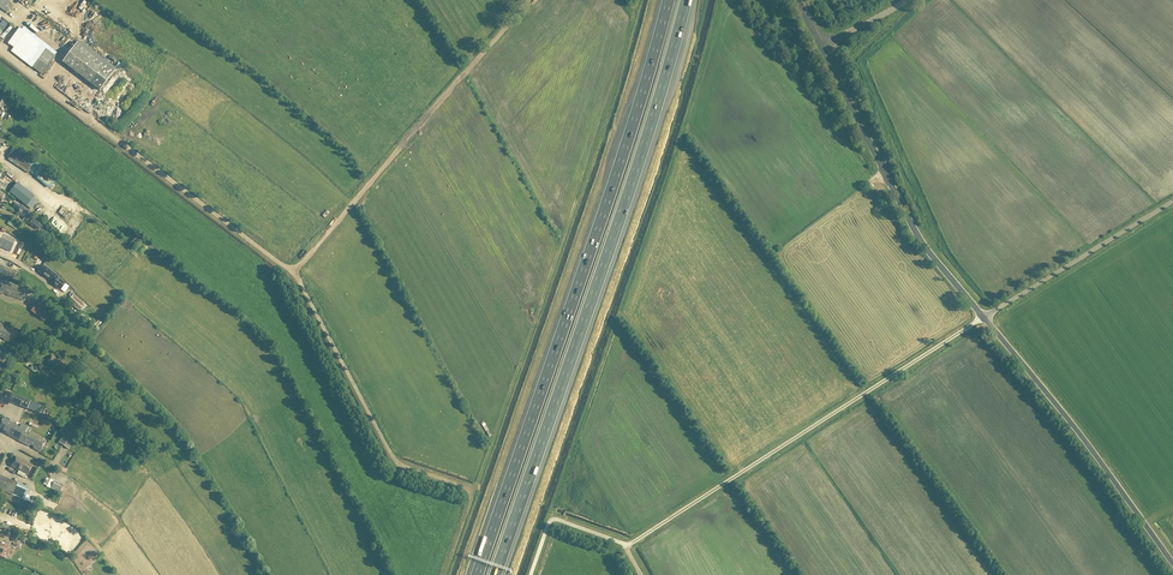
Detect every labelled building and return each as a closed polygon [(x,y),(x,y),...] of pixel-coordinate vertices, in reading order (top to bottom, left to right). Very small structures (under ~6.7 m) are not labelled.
[(6,13),(11,7),(6,4),(9,0),(0,0),(0,9),(6,13)] [(41,75),(55,57),(20,31),(13,40),(17,44),(11,52),(41,75)] [(51,43),(61,46),(65,36),(55,32),(51,43)] [(83,35),(81,38),(88,44),(90,41),(83,35)] [(99,91),(115,71),(77,43),(62,63),(99,91)] [(73,100),(75,97),(62,86),(60,89),(73,100)] [(61,183),(44,170),(36,163),(13,148),(7,157),(9,158),(7,160),(28,174),(29,172),(37,178),(36,179),(48,189),(49,189),(52,192),(56,187),(57,187),(61,183)] [(33,198),(26,206),(30,209),(36,200),(33,198)] [(17,212),(16,214),(19,217),(20,216),(22,218),(22,219),(27,222),(31,216),(27,214),(28,213),(29,212),(21,205),(20,207),(19,209),(17,212)] [(45,217),(48,212),(36,205),(33,211),(45,217)] [(58,211),(70,220),(72,217),(66,212),(67,211),(61,207),(58,211)] [(10,219),(6,224),(14,230),(18,225),(10,219)] [(39,230),(43,225),(38,222),(33,219),(30,224),(35,227),(39,230)] [(309,229),(313,232),(319,225),(316,222),(309,229)] [(13,239),(0,234),(0,246),(0,247),(0,248),(7,251),(13,239)] [(15,272),(0,266),(0,274),(12,280),(15,272)] [(57,277),(42,266),(38,272),(53,283),(52,284),(60,290),(64,284),(57,278),(57,277)] [(28,291),(1,282),(0,285),(0,294),(3,295),(4,294),(8,295),(8,297),(24,301),(28,291)] [(73,295),(67,301),(80,313),(86,307),(73,295)] [(38,302),(30,312),(43,324),(50,316),(42,310),(44,307),(38,302)] [(3,339),(3,340),(14,345),(15,343),(19,334),(0,325),(0,337),(3,339)] [(68,369),(52,356),(46,363),(50,367),(51,366),(54,368),(54,370),(62,377),(68,369)] [(36,375),(44,381),(48,376),(40,370),(36,375)] [(71,373),(67,378),(75,385),(79,380),(71,373)] [(7,406),(9,402),(25,409),(28,401),(11,394),(7,392),(5,396),(0,394),(0,403),(7,406)] [(5,418),(4,420),(3,419),(0,424),(0,431),(7,435),(8,436),(40,453),(46,442),(43,441),(44,439),(30,431),(31,430),(21,425),(19,427),(9,422),(10,420),(5,418)] [(67,431),(59,443),(69,450),(76,438),(67,432),(67,431)] [(27,475),(32,466),(16,457),(11,467),(27,475)] [(30,488),(0,476),(0,490),(12,495),(12,496),(24,501),(30,488)] [(59,493),(63,486),(54,482),(50,489),(59,493)] [(0,492),(0,499),(8,502),(16,505),(16,507),(33,514),(37,507),(19,499),(19,500),(11,496),(2,493),(0,492)] [(2,524),(0,528),(19,536),(21,531),(2,524)] [(11,548),(0,544),(0,557),(7,560),(11,548)]
